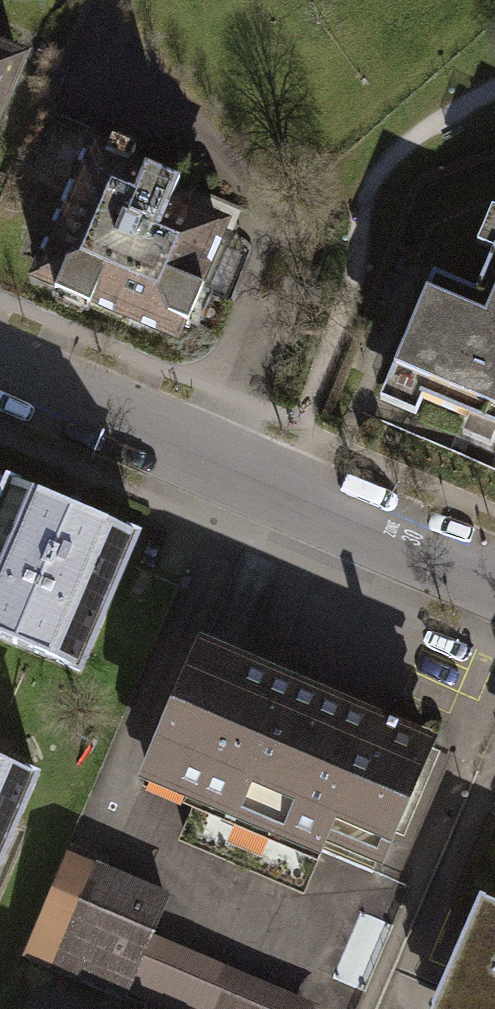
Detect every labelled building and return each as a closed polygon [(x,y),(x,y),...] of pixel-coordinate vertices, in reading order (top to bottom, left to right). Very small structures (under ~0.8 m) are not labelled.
[(10,61),(0,57),(0,84),(10,61)] [(16,164),(68,186),(86,145),(97,150),(102,139),(39,112),(16,164)] [(126,149),(102,139),(97,150),(86,145),(68,186),(30,274),(165,332),(170,321),(179,325),(195,288),(186,284),(211,226),(161,205),(171,181),(121,160),(126,149)] [(377,409),(412,424),(420,406),(467,426),(460,442),(489,454),(494,441),(494,249),(474,299),(431,281),(377,409)] [(110,605),(139,536),(0,480),(0,559),(110,605)] [(110,605),(0,559),(0,637),(82,672),(110,605)] [(432,746),(201,647),(140,788),(197,812),(184,842),(301,893),(323,840),(381,865),(432,746)] [(34,776),(0,762),(0,857),(34,776)] [(60,972),(101,872),(61,855),(19,956),(60,972)] [(101,872),(60,972),(88,984),(93,973),(127,988),(147,939),(164,898),(101,872)] [(478,907),(434,1008),(494,1008),(494,914),(478,907)] [(127,988),(179,1008),(306,1008),(308,1005),(147,939),(127,988)]
